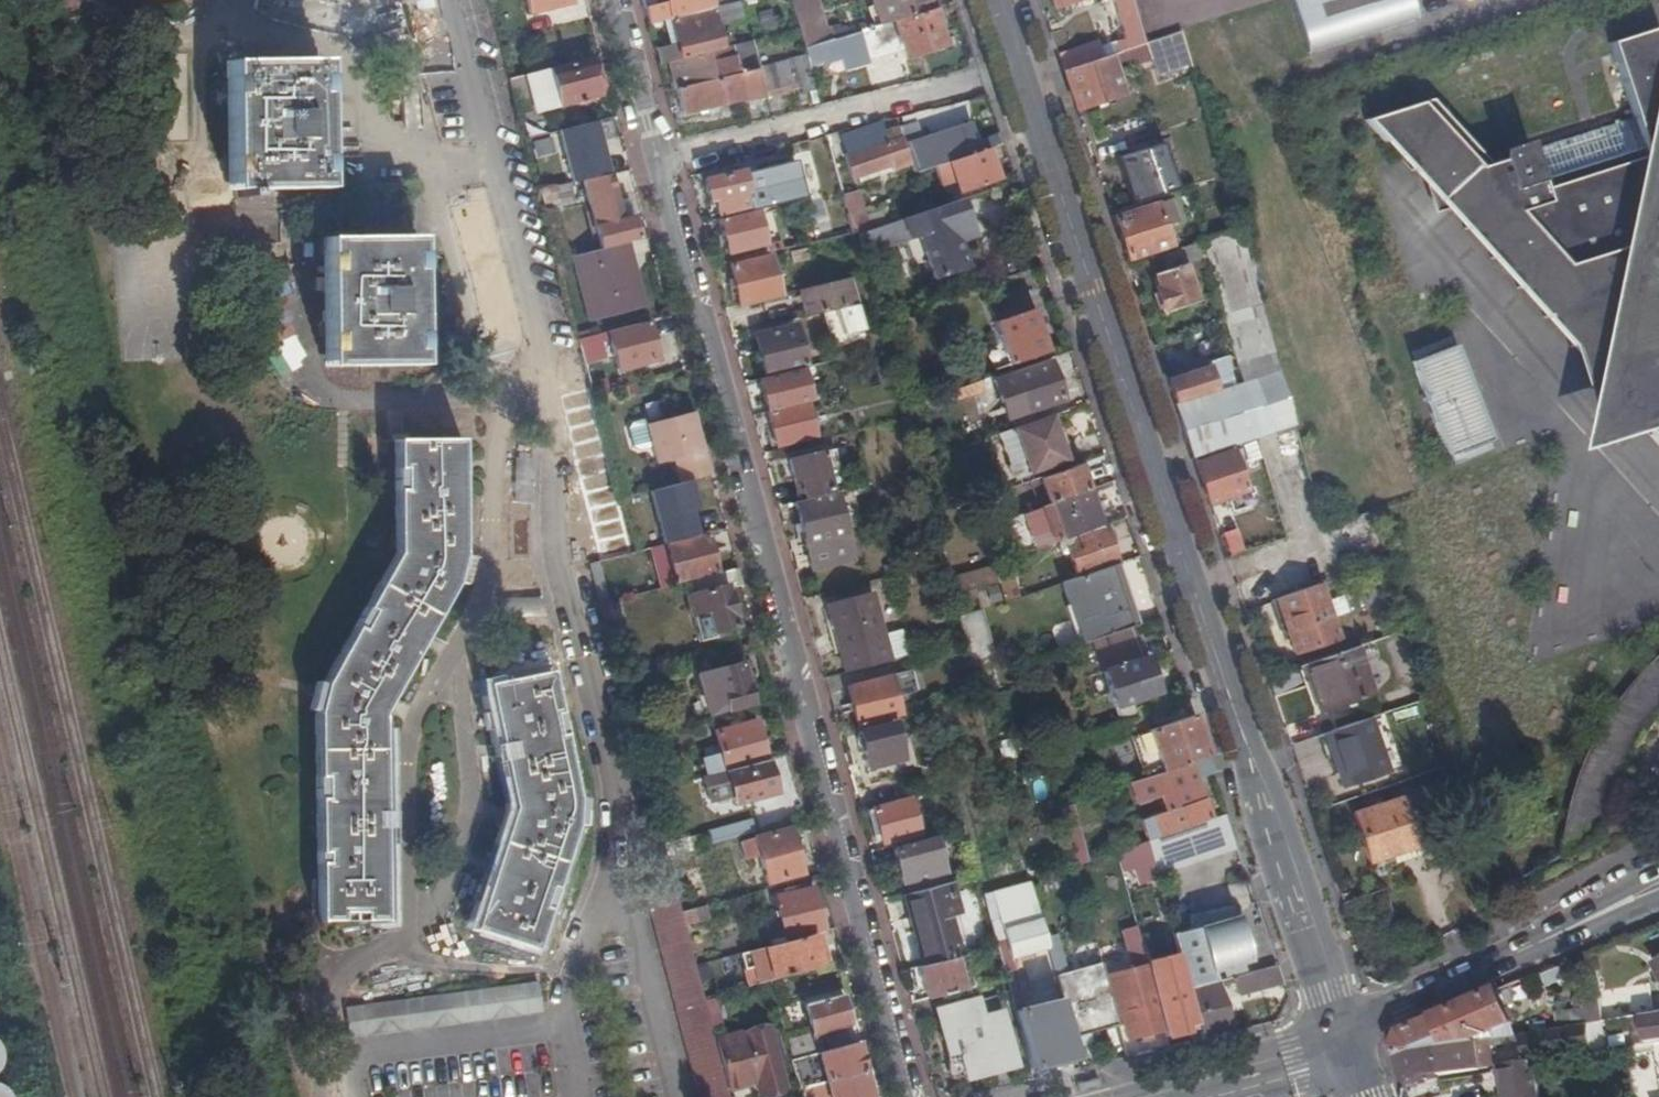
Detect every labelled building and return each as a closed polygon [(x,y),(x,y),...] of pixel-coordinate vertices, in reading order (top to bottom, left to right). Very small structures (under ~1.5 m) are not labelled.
[(570,0),(526,0),(529,12),(571,2),(570,0)] [(646,7),(651,24),(671,18),(711,7),(713,7),(711,0),(666,0),(667,1),(646,7)] [(799,28),(805,48),(828,41),(816,0),(791,0),(799,28)] [(872,0),(865,0),(874,27),(880,25),(872,0)] [(930,9),(927,0),(872,0),(880,25),(930,9)] [(936,7),(934,0),(927,0),(930,9),(934,8),(936,7)] [(1124,7),(1117,10),(1126,40),(1118,43),(1120,51),(1146,42),(1134,0),(1121,0),(1124,7)] [(1310,53),(1418,19),(1413,0),(1293,0),(1310,53)] [(719,20),(744,16),(742,3),(717,6),(719,20)] [(678,41),(657,46),(661,64),(682,58),(722,48),(711,7),(671,18),(678,41)] [(806,54),(809,65),(866,48),(870,59),(904,49),(907,57),(945,44),(934,8),(930,9),(880,25),(874,27),(828,41),(805,48),(806,54)] [(1611,42),(1634,117),(1489,163),(1430,99),(1365,119),(1390,146),(1398,139),(1579,340),(1605,419),(1640,407),(1658,427),(1658,27),(1611,42)] [(722,48),(682,58),(684,62),(672,66),(677,87),(759,68),(752,40),(722,48)] [(1098,41),(1058,53),(1064,69),(1103,56),(1098,41)] [(1103,56),(1064,69),(1077,108),(1123,92),(1114,63),(1125,60),(1128,64),(1151,58),(1146,42),(1120,51),(1103,56)] [(803,93),(816,89),(809,65),(806,54),(793,58),(793,59),(803,93)] [(600,94),(590,56),(526,73),(537,110),(600,94)] [(797,94),(803,93),(793,59),(788,60),(796,88),(797,94)] [(317,187),(315,60),(232,62),(235,244),(281,243),(280,212),(306,212),(306,188),(317,187)] [(788,60),(759,68),(767,96),(796,88),(788,60)] [(759,68),(677,87),(683,113),(751,96),(753,101),(768,97),(767,96),(759,68)] [(537,110),(526,73),(509,77),(519,114),(537,110)] [(915,113),(917,120),(923,137),(973,120),(966,101),(915,113)] [(851,155),(846,156),(853,176),(889,164),(891,170),(910,163),(913,172),(934,165),(939,177),(953,173),(960,191),(997,178),(991,162),(997,160),(992,145),(986,147),(983,148),(980,139),(973,120),(923,137),(917,120),(883,133),(879,121),(843,134),(851,155)] [(843,134),(827,140),(833,160),(846,156),(851,155),(843,134)] [(989,136),(980,139),(983,148),(986,147),(992,145),(989,136)] [(1136,202),(1171,191),(1164,168),(1164,167),(1157,145),(1157,146),(1118,158),(1130,199),(1134,198),(1136,202)] [(560,163),(533,168),(539,189),(565,183),(560,163)] [(889,164),(853,176),(854,182),(891,170),(889,164)] [(795,199),(786,165),(764,171),(766,180),(746,185),(741,170),(705,178),(711,200),(715,199),(719,213),(750,205),(751,210),(758,209),(795,199)] [(592,207),(601,245),(638,235),(632,215),(629,200),(618,203),(617,201),(610,172),(584,178),(592,207)] [(572,203),(567,183),(565,183),(539,189),(544,209),(572,203)] [(843,196),(845,203),(855,233),(868,228),(857,192),(843,196)] [(975,234),(963,197),(859,232),(865,254),(896,244),(902,262),(911,259),(914,265),(929,260),(935,277),(969,265),(960,239),(975,234)] [(1113,217),(1127,258),(1169,245),(1160,215),(1165,213),(1161,203),(1156,205),(1156,204),(1113,217)] [(751,210),(720,218),(729,252),(766,243),(758,209),(751,210)] [(1434,230),(1456,254),(1472,240),(1450,216),(1434,230)] [(1225,321),(1243,381),(1266,374),(1260,355),(1274,351),(1238,228),(1202,240),(1207,256),(1225,321)] [(331,365),(390,364),(420,365),(419,343),(418,238),(390,237),(356,237),(331,237),(331,365)] [(1185,263),(1207,256),(1202,240),(1167,252),(1172,267),(1154,274),(1158,287),(1154,288),(1162,313),(1198,300),(1185,263)] [(635,268),(628,242),(573,256),(581,283),(635,268)] [(731,264),(740,303),(782,293),(772,254),(731,264)] [(645,307),(635,268),(581,283),(591,321),(645,307)] [(845,334),(864,329),(851,276),(802,288),(809,315),(825,311),(838,307),(845,334)] [(1011,363),(1048,350),(1034,308),(1033,308),(1027,288),(992,300),(998,320),(996,320),(1000,333),(994,335),(998,344),(1003,342),(1011,363)] [(659,358),(648,320),(609,331),(619,369),(659,358)] [(757,333),(768,376),(804,367),(809,366),(797,323),(757,333)] [(1445,466),(1493,452),(1463,345),(1414,358),(1445,466)] [(1199,455),(1258,437),(1295,425),(1278,366),(1274,351),(1260,355),(1266,374),(1243,381),(1233,384),(1175,402),(1194,457),(1199,455)] [(1168,381),(1175,402),(1233,384),(1224,357),(1205,363),(1206,368),(1191,373),(1168,381)] [(1064,397),(1052,360),(1014,373),(1019,387),(1013,389),(1015,396),(1012,397),(1017,413),(1064,397)] [(1206,368),(1205,363),(1189,367),(1191,373),(1206,368)] [(768,376),(761,378),(770,411),(812,400),(804,367),(768,376)] [(1005,381),(1002,372),(962,385),(965,395),(1005,381)] [(812,400),(770,411),(778,443),(817,435),(810,409),(815,407),(813,400),(812,400)] [(1070,466),(1075,464),(1058,411),(1053,413),(1070,466)] [(703,450),(698,434),(693,412),(648,424),(657,458),(658,462),(675,458),(681,482),(713,474),(707,449),(703,450)] [(1040,476),(1070,466),(1053,413),(1006,429),(1023,482),(1040,476)] [(657,458),(648,424),(646,419),(637,422),(631,430),(638,456),(646,461),(657,458)] [(1023,482),(1006,429),(995,433),(1012,486),(1023,482)] [(707,449),(702,433),(698,434),(703,450),(707,449)] [(463,439),(444,439),(409,439),(394,439),(394,442),(396,442),(397,552),(371,599),(324,683),(317,711),(314,710),(317,719),(317,803),(317,836),(317,920),(321,920),(321,917),(337,918),(367,918),(380,918),(380,920),(383,919),(381,713),(394,689),(449,590),(454,581),(461,552),(461,504),(461,441),(463,441),(463,439)] [(832,488),(823,450),(790,457),(799,496),(832,488)] [(1194,457),(1208,501),(1249,489),(1235,450),(1201,462),(1199,455),(1194,457)] [(1065,497),(1090,488),(1080,462),(1075,464),(1070,466),(1040,476),(1050,502),(1065,497)] [(1079,532),(1103,524),(1098,510),(1090,488),(1065,497),(1073,522),(1057,527),(1061,539),(1079,532)] [(836,491),(795,501),(812,567),(853,557),(836,491)] [(1103,524),(1127,515),(1123,501),(1098,510),(1103,524)] [(1105,529),(1103,524),(1079,532),(1082,539),(1085,548),(1080,549),(1072,553),(1079,572),(1095,566),(1119,559),(1108,528),(1105,529)] [(718,573),(707,533),(666,544),(677,583),(683,582),(695,579),(718,573)] [(1077,541),(1080,549),(1085,548),(1082,539),(1077,541)] [(469,555),(461,552),(454,581),(462,583),(469,555)] [(920,556),(923,567),(939,563),(935,552),(920,556)] [(994,561),(999,582),(1001,590),(1016,585),(1009,556),(994,561)] [(589,564),(599,605),(613,601),(602,560),(589,564)] [(1121,586),(1127,584),(1120,561),(1067,578),(1088,640),(1094,638),(1135,624),(1121,586)] [(743,585),(738,567),(718,573),(695,579),(698,592),(687,595),(700,642),(717,636),(715,631),(737,625),(727,590),(743,585)] [(950,574),(952,591),(991,585),(989,569),(950,574)] [(698,592),(695,579),(683,582),(687,595),(698,592)] [(1276,598),(1289,637),(1295,654),(1338,638),(1319,583),(1276,598)] [(1135,624),(1137,623),(1141,622),(1127,584),(1121,586),(1135,624)] [(828,602),(846,671),(889,661),(871,590),(828,602)] [(1276,598),(1270,600),(1283,640),(1289,637),(1276,598)] [(969,661),(992,656),(982,610),(959,615),(969,661)] [(1120,721),(1140,714),(1135,699),(1159,690),(1137,623),(1135,624),(1094,638),(1104,669),(1104,671),(1120,721)] [(1356,647),(1310,663),(1316,682),(1310,684),(1320,713),(1372,695),(1356,647)] [(751,702),(741,662),(696,674),(706,714),(751,702)] [(575,824),(577,796),(552,674),(554,673),(553,671),(486,684),(486,687),(489,686),(513,808),(474,928),(472,927),(471,930),(535,950),(575,824)] [(890,673),(847,684),(858,727),(902,716),(890,673)] [(309,709),(314,710),(317,711),(324,683),(316,681),(311,700),(309,709)] [(1148,776),(1208,755),(1194,714),(1149,730),(1143,713),(1140,714),(1120,721),(1044,747),(1049,764),(1134,735),(1148,776)] [(725,769),(766,759),(757,720),(715,731),(725,769)] [(1369,720),(1327,734),(1344,784),(1386,770),(1369,720)] [(903,758),(894,722),(860,731),(870,767),(903,758)] [(1148,839),(1211,818),(1198,778),(1213,773),(1208,755),(1148,776),(1132,782),(1139,803),(1161,795),(1167,811),(1142,820),(1148,839)] [(775,793),(766,759),(725,769),(703,775),(709,798),(732,792),(735,804),(775,793)] [(584,797),(577,796),(575,824),(582,825),(584,797)] [(921,832),(911,798),(867,809),(874,834),(880,832),(883,841),(921,832)] [(1369,863),(1394,854),(1415,847),(1417,846),(1401,798),(1353,814),(1369,863)] [(1080,806),(1078,801),(1060,807),(1075,864),(1087,860),(1074,809),(1080,806)] [(1155,871),(1237,843),(1227,812),(1211,818),(1148,839),(1147,840),(1155,871)] [(711,842),(732,837),(729,825),(708,831),(711,842)] [(802,872),(790,827),(736,842),(741,861),(759,855),(766,882),(802,872)] [(934,838),(894,849),(903,880),(943,869),(934,838)] [(1415,847),(1394,854),(1396,861),(1417,854),(1415,847)] [(727,1085),(715,1039),(704,997),(695,965),(681,911),(671,875),(642,882),(700,1096),(730,1096),(727,1085)] [(918,917),(912,919),(924,964),(955,957),(960,955),(950,917),(958,914),(949,882),(911,892),(918,917)] [(1005,978),(1030,1068),(1077,1057),(1061,998),(1023,1008),(1010,958),(1048,947),(1045,936),(1031,883),(983,896),(997,946),(1005,978)] [(822,928),(811,887),(774,897),(785,938),(822,928)] [(911,892),(904,894),(912,919),(918,917),(911,892)] [(1182,967),(1188,987),(1212,980),(1209,970),(1249,960),(1238,915),(1235,915),(1233,905),(1206,912),(1209,923),(1196,926),(1173,933),(1175,942),(1182,967)] [(1209,923),(1206,912),(1198,913),(1194,912),(1191,913),(1189,916),(1189,921),(1191,924),(1194,925),(1196,925),(1196,926),(1209,923)] [(822,966),(813,933),(763,947),(772,979),(822,966)] [(1045,936),(1048,947),(1054,972),(1067,969),(1057,933),(1045,936)] [(1169,970),(1182,967),(1175,942),(1162,946),(1169,970)] [(1135,970),(1147,967),(1142,951),(1131,954),(1135,970)] [(919,965),(928,997),(963,988),(955,957),(924,964),(919,965)] [(1074,1035),(1118,1022),(1115,1014),(1106,978),(1102,961),(1055,975),(1061,998),(1063,997),(1074,1035)] [(1242,996),(1284,985),(1277,964),(1236,974),(1242,996)] [(1163,1027),(1150,980),(1147,967),(1135,970),(1111,976),(1121,1012),(1128,1035),(1163,1027)] [(1106,978),(1115,1014),(1121,1012),(1111,976),(1106,978)] [(1163,1027),(1165,1034),(1188,1029),(1177,988),(1170,990),(1167,976),(1150,980),(1163,1027)] [(342,1006),(347,1040),(541,1012),(536,978),(342,1006)] [(1188,987),(1202,1039),(1230,1032),(1217,979),(1212,980),(1188,987)] [(1393,1047),(1397,1057),(1416,1051),(1432,1048),(1476,1041),(1473,1032),(1488,1026),(1490,1031),(1500,1029),(1513,1023),(1500,990),(1401,1032),(1393,1047)] [(1603,1022),(1598,994),(1584,996),(1586,1010),(1557,1014),(1559,1029),(1571,1027),(1590,1024),(1603,1022)] [(818,1052),(847,1044),(843,1031),(832,1035),(830,1028),(848,1023),(847,1018),(849,1017),(845,1001),(842,1002),(840,995),(804,1005),(811,1033),(786,1040),(792,1059),(818,1052)] [(936,1011),(947,1051),(958,1048),(965,1074),(1013,1061),(995,996),(936,1011)] [(1644,1016),(1648,1043),(1658,1041),(1658,1014),(1644,1016)] [(1648,1043),(1644,1016),(1633,1018),(1638,1044),(1648,1043)] [(1608,1049),(1603,1022),(1590,1024),(1594,1051),(1608,1049)] [(1571,1027),(1559,1029),(1524,1034),(1525,1041),(1529,1041),(1532,1058),(1528,1060),(1528,1061),(1505,1065),(1507,1076),(1538,1071),(1537,1060),(1594,1051),(1590,1024),(1571,1027)] [(715,1039),(727,1085),(757,1077),(761,1093),(783,1088),(767,1026),(715,1039)] [(1488,1040),(1476,1041),(1480,1070),(1488,1069),(1491,1063),(1488,1040)] [(1397,1057),(1405,1079),(1421,1074),(1440,1070),(1441,1076),(1480,1070),(1476,1041),(1432,1048),(1416,1051),(1397,1057)] [(864,1071),(856,1042),(847,1044),(818,1052),(826,1080),(864,1071)] [(958,1048),(947,1051),(954,1077),(965,1074),(958,1048)] [(864,1071),(826,1080),(799,1087),(802,1096),(871,1096),(864,1071)] [(1538,1071),(1507,1076),(1509,1090),(1540,1085),(1538,1071)] [(1540,1085),(1509,1090),(1510,1096),(1542,1096),(1540,1085)]
